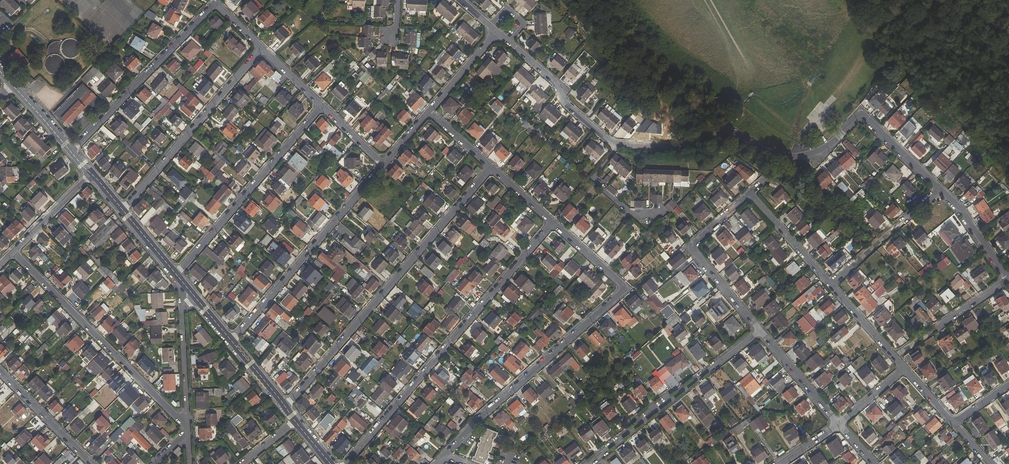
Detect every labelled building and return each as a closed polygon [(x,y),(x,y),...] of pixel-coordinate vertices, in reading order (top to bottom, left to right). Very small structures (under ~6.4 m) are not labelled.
[(12,15),(21,7),(14,0),(3,0),(0,3),(0,4),(12,15)] [(183,10),(188,0),(176,0),(174,6),(183,10)] [(365,6),(365,0),(349,0),(349,3),(353,3),(353,8),(359,9),(359,10),(365,11),(365,6)] [(417,11),(417,0),(408,0),(407,10),(417,11)] [(427,11),(428,0),(417,0),(417,11),(427,11)] [(490,2),(488,0),(474,0),(473,0),(486,11),(492,3),(490,2)] [(530,12),(538,4),(534,0),(527,0),(522,6),(530,12)] [(250,19),(259,9),(250,1),(241,10),(250,19)] [(443,1),(435,10),(443,16),(450,7),(443,1)] [(155,16),(148,12),(145,14),(153,19),(154,17),(163,22),(169,11),(160,6),(155,16)] [(385,18),(386,7),(377,7),(372,6),(371,17),(385,18)] [(450,23),(458,14),(450,7),(443,16),(450,23)] [(178,19),(180,19),(182,15),(171,9),(165,20),(174,25),(178,19)] [(276,19),(267,10),(260,18),(269,27),(272,24),(273,25),(275,23),(273,22),(276,19)] [(546,14),(535,15),(535,26),(547,24),(546,14)] [(216,16),(209,24),(213,28),(215,26),(217,29),(223,23),(216,16)] [(267,29),(269,27),(260,18),(258,20),(267,29)] [(164,31),(161,30),(162,28),(153,23),(148,33),(156,38),(159,34),(162,35),(164,31)] [(464,23),(456,31),(463,38),(471,29),(464,23)] [(536,35),(547,34),(547,24),(535,26),(536,35)] [(374,26),(364,25),(363,38),(371,38),(373,38),(374,26)] [(283,43),(290,36),(281,27),(274,34),(283,43)] [(575,33),(569,28),(564,33),(571,39),(575,33)] [(471,45),(479,36),(471,29),(463,38),(471,45)] [(408,44),(407,48),(416,48),(417,33),(406,32),(405,44),(408,44)] [(36,37),(34,36),(32,34),(30,36),(34,40),(39,44),(40,43),(36,38),(36,37)] [(196,35),(193,38),(199,44),(202,40),(196,35)] [(131,46),(140,52),(146,42),(137,36),(131,46)] [(224,44),(239,57),(245,50),(230,37),(224,44)] [(65,64),(64,60),(66,58),(68,59),(72,59),(76,58),(78,56),(80,53),(81,50),(81,47),(80,44),(78,41),(75,39),(70,38),(68,38),(65,40),(62,42),(59,41),(56,41),(53,42),(50,45),(48,47),(47,51),(48,56),(46,57),(44,61),(44,65),(45,69),(47,72),(51,74),(54,75),(58,74),(61,73),(63,70),(65,67),(65,64)] [(367,56),(369,55),(373,51),(371,48),(371,38),(363,38),(359,38),(359,47),(365,48),(364,54),(367,56)] [(526,45),(535,53),(542,46),(532,38),(526,45)] [(181,52),(190,60),(201,50),(192,41),(181,52)] [(298,58),(305,51),(296,42),(289,49),(298,58)] [(452,44),(445,52),(446,52),(455,60),(457,62),(463,54),(455,47),(452,44)] [(204,53),(209,58),(214,52),(209,47),(204,53)] [(21,71),(30,62),(18,48),(8,57),(21,71)] [(387,53),(377,52),(375,49),(373,51),(369,55),(371,57),(377,58),(376,64),(387,64),(387,53)] [(493,57),(495,59),(492,61),(498,66),(499,68),(509,57),(500,49),(493,57)] [(446,52),(436,64),(438,65),(443,70),(446,67),(447,68),(455,60),(446,52)] [(403,54),(392,53),(392,61),(395,61),(395,64),(408,65),(409,55),(403,55),(403,54)] [(132,55),(124,63),(131,70),(137,64),(139,61),(132,55)] [(551,64),(560,72),(567,64),(557,56),(551,64)] [(313,72),(320,65),(311,57),(304,64),(313,72)] [(492,61),(489,58),(482,66),(491,74),(498,66),(492,61)] [(173,73),(182,64),(176,59),(175,60),(174,60),(167,67),(173,73)] [(204,63),(200,59),(193,67),(197,71),(204,63)] [(270,68),(262,60),(254,69),(263,77),(268,81),(271,77),(278,83),(280,81),(279,80),(282,77),(276,72),(275,73),(272,70),(273,69),(271,67),(270,68)] [(206,74),(214,81),(223,70),(215,63),(206,74)] [(107,73),(114,81),(123,72),(115,64),(107,73)] [(99,70),(95,65),(88,73),(92,77),(95,74),(100,78),(104,74),(99,70)] [(432,73),(441,80),(447,73),(443,70),(438,65),(432,73)] [(197,71),(193,67),(191,66),(187,70),(193,75),(197,71)] [(476,73),(484,81),(491,74),(482,66),(476,73)] [(580,73),(571,66),(564,75),(572,82),(580,73)] [(521,67),(513,76),(521,83),(528,74),(521,67)] [(244,87),(249,92),(263,77),(254,69),(253,68),(250,72),(255,77),(249,85),(247,84),(244,87)] [(327,71),(324,69),(313,78),(315,80),(314,81),(323,90),(332,81),(324,74),(327,71)] [(365,71),(359,79),(365,84),(371,77),(365,71)] [(92,77),(88,73),(82,79),(86,83),(86,84),(92,77)] [(528,74),(521,83),(528,89),(536,80),(528,74)] [(169,82),(160,75),(150,87),(159,94),(169,82)] [(401,78),(397,75),(386,88),(389,91),(401,78)] [(418,89),(424,95),(435,83),(427,75),(419,85),(421,87),(418,89)] [(200,78),(193,87),(195,89),(203,80),(200,78)] [(195,89),(204,96),(213,85),(205,78),(203,80),(195,89)] [(111,92),(116,86),(108,79),(98,89),(106,97),(111,92)] [(179,90),(182,86),(176,81),(173,84),(179,90)] [(473,93),(479,85),(476,83),(469,90),(473,93)] [(348,94),(338,84),(331,92),(341,101),(348,94)] [(82,90),(80,88),(59,110),(60,111),(58,113),(62,116),(60,117),(65,122),(69,125),(86,107),(88,105),(91,108),(99,100),(95,97),(96,96),(85,86),(82,90)] [(583,104),(593,93),(584,86),(577,94),(579,96),(577,99),(583,104)] [(386,93),(389,95),(391,93),(389,91),(386,88),(384,90),(374,101),(377,103),(386,93)] [(539,103),(541,101),(543,104),(549,97),(540,90),(540,91),(536,88),(529,95),(539,103)] [(884,102),(886,99),(874,88),(868,95),(870,98),(868,100),(876,109),(877,108),(884,102)] [(901,95),(902,97),(904,95),(897,88),(894,91),(900,97),(901,95)] [(145,101),(151,95),(145,89),(139,95),(145,101)] [(240,91),(232,100),(242,109),(250,99),(240,91)] [(275,99),(284,106),(292,97),(287,93),(286,94),(282,91),(275,99)] [(415,91),(409,97),(412,99),(417,94),(415,91)] [(193,104),(196,107),(200,102),(190,92),(186,97),(188,100),(181,109),(189,116),(195,109),(191,106),(193,104)] [(413,110),(414,111),(424,101),(417,94),(412,99),(407,104),(402,99),(400,101),(411,112),(413,110)] [(262,96),(259,100),(265,104),(268,100),(262,96)] [(162,103),(153,113),(156,116),(157,114),(161,110),(166,105),(168,102),(163,97),(159,101),(162,103)] [(458,103),(459,104),(458,105),(459,106),(461,108),(466,103),(468,100),(464,97),(458,103)] [(443,107),(451,115),(459,106),(458,105),(451,98),(443,107)] [(137,109),(140,105),(134,100),(123,111),(127,115),(128,114),(130,116),(133,113),(134,113),(137,109)] [(503,104),(497,100),(494,103),(500,108),(503,104)] [(346,110),(355,118),(362,109),(353,101),(346,110)] [(166,105),(161,111),(161,110),(157,114),(161,117),(163,114),(164,115),(166,113),(169,115),(172,111),(170,109),(173,106),(168,102),(166,105)] [(288,111),(296,119),(304,110),(299,106),(300,105),(296,102),(288,111)] [(498,113),(501,109),(500,108),(494,103),(494,102),(491,106),(498,113)] [(891,109),(884,102),(877,108),(885,115),(891,109)] [(457,116),(457,117),(468,126),(475,118),(464,109),(468,105),(466,103),(461,108),(456,115),(457,116)] [(12,104),(9,106),(7,104),(1,109),(9,116),(16,109),(12,104)] [(239,111),(231,104),(222,115),(230,122),(239,111)] [(545,122),(547,118),(555,110),(548,104),(538,116),(545,122)] [(377,108),(387,118),(389,115),(379,106),(377,108)] [(9,116),(14,121),(15,120),(21,114),(22,114),(19,111),(20,110),(17,107),(16,109),(9,116)] [(397,117),(404,122),(410,116),(401,107),(398,110),(401,113),(397,117)] [(605,108),(597,116),(604,123),(612,114),(605,108)] [(58,113),(60,111),(59,110),(55,114),(63,124),(65,122),(60,117),(62,116),(58,113)] [(554,124),(561,116),(555,110),(547,118),(554,124)] [(368,132),(371,129),(375,132),(381,125),(377,121),(376,123),(368,116),(369,114),(366,111),(360,119),(363,122),(360,125),(368,132)] [(899,115),(896,112),(888,120),(892,123),(892,125),(894,127),(896,127),(897,128),(904,120),(904,118),(901,115),(899,115)] [(18,123),(13,127),(18,132),(28,122),(21,114),(15,120),(18,123)] [(142,130),(153,117),(150,114),(144,121),(145,122),(139,127),(142,130)] [(620,121),(612,114),(604,123),(612,130),(620,121)] [(176,115),(170,121),(177,127),(183,121),(176,115)] [(274,133),(284,122),(279,118),(278,117),(274,121),(276,123),(270,130),(274,133)] [(636,125),(629,118),(621,127),(629,134),(636,125)] [(119,135),(127,126),(120,119),(111,127),(119,135)] [(327,131),(328,132),(332,128),(322,119),(316,125),(322,131),(322,132),(324,134),(327,131)] [(904,120),(897,128),(899,131),(905,125),(907,122),(904,120)] [(908,121),(907,122),(905,125),(911,131),(903,139),(907,143),(915,136),(916,136),(919,133),(911,125),(912,123),(909,120),(908,121)] [(28,133),(30,135),(33,132),(36,129),(28,122),(18,132),(24,137),(28,133)] [(562,131),(569,137),(576,128),(569,122),(562,131)] [(392,132),(382,123),(381,125),(375,132),(371,136),(374,139),(373,141),(379,147),(392,132)] [(527,123),(526,124),(525,125),(529,128),(533,132),(535,129),(527,123)] [(222,131),(230,138),(236,131),(228,124),(222,131)] [(474,124),(468,131),(477,139),(484,131),(485,129),(480,125),(478,127),(474,124)] [(116,137),(103,126),(100,129),(113,140),(116,137)] [(151,130),(147,126),(141,133),(144,135),(147,132),(148,133),(151,130)] [(933,126),(927,132),(930,134),(933,137),(938,141),(944,136),(933,126)] [(439,134),(432,127),(423,137),(430,144),(439,134)] [(576,143),(583,134),(576,128),(569,137),(576,143)] [(273,142),(274,143),(278,139),(265,129),(262,132),(265,134),(257,144),(266,153),(269,150),(267,148),(270,146),(273,142)] [(163,139),(164,141),(167,138),(157,130),(151,137),(159,144),(163,139)] [(30,135),(26,140),(32,146),(41,136),(39,134),(37,136),(33,132),(30,135)] [(262,132),(254,142),(257,144),(265,134),(262,132)] [(912,148),(923,136),(919,133),(908,144),(912,148)] [(326,137),(327,138),(320,147),(322,149),(332,137),(329,134),(326,137)] [(490,151),(497,143),(488,134),(481,143),(490,151)] [(943,140),(949,145),(955,139),(949,134),(943,140)] [(339,139),(334,135),(328,143),(332,147),(339,139)] [(42,141),(44,139),(41,136),(32,146),(38,152),(46,144),(42,141)] [(148,142),(141,136),(130,149),(137,155),(139,157),(142,153),(140,151),(143,148),(145,145),(148,142)] [(843,143),(857,159),(861,155),(846,140),(843,143)] [(244,148),(236,141),(233,146),(240,152),(244,148)] [(583,149),(590,155),(598,147),(591,141),(583,149)] [(189,150),(197,157),(204,149),(196,142),(189,150)] [(217,148),(215,150),(216,151),(220,154),(227,145),(222,142),(220,144),(219,143),(216,147),(217,148)] [(320,155),(324,150),(322,149),(320,147),(314,142),(310,147),(307,144),(300,152),(309,159),(313,155),(315,156),(318,156),(320,155)] [(244,151),(251,158),(257,150),(250,143),(244,151)] [(49,146),(48,147),(46,144),(38,152),(46,160),(52,154),(49,151),(52,148),(49,146)] [(100,151),(95,145),(92,147),(95,151),(92,154),(91,153),(92,152),(89,150),(88,151),(89,153),(87,155),(91,159),(100,151)] [(336,154),(341,159),(349,149),(344,145),(336,154)] [(427,161),(434,154),(427,146),(419,152),(427,161)] [(503,161),(509,154),(502,147),(495,155),(503,161)] [(597,161),(604,152),(598,147),(590,155),(597,161)] [(137,155),(130,149),(129,148),(127,150),(126,151),(135,159),(137,155)] [(418,160),(407,150),(403,154),(410,159),(411,161),(412,161),(412,162),(414,164),(418,160)] [(463,158),(454,150),(447,158),(456,166),(463,158)] [(875,162),(880,167),(887,159),(877,150),(868,160),(872,165),(875,162)] [(220,154),(216,151),(214,153),(215,154),(221,159),(223,157),(220,154)] [(950,160),(942,152),(941,154),(948,162),(950,160)] [(854,162),(847,153),(837,162),(843,170),(844,171),(854,162)] [(104,157),(101,154),(96,160),(105,171),(111,166),(108,161),(110,159),(107,155),(104,157)] [(213,163),(216,165),(221,159),(215,154),(213,157),(215,160),(213,163)] [(297,154),(291,162),(289,164),(296,170),(299,173),(307,162),(297,154)] [(933,162),(941,169),(948,162),(941,154),(933,162)] [(615,155),(608,163),(614,168),(621,160),(615,155)] [(179,163),(187,170),(193,162),(185,156),(179,163)] [(518,171),(524,164),(516,157),(510,164),(518,171)] [(348,170),(360,170),(360,158),(351,158),(351,160),(345,160),(345,167),(348,167),(348,170)] [(225,163),(223,161),(221,159),(216,165),(215,166),(219,170),(225,163)] [(243,160),(235,171),(242,177),(251,166),(243,160)] [(614,168),(611,171),(617,176),(619,173),(626,165),(621,160),(614,168)] [(127,169),(118,161),(111,169),(116,173),(116,174),(119,178),(127,169)] [(834,178),(843,170),(837,162),(836,161),(829,167),(830,168),(827,170),(834,178)] [(50,171),(58,180),(69,171),(61,162),(50,171)] [(534,180),(543,170),(534,162),(526,172),(534,180)] [(745,181),(753,173),(743,162),(734,170),(745,181)] [(296,170),(289,164),(288,163),(284,167),(285,168),(278,177),(285,183),(296,170)] [(403,172),(396,165),(388,174),(396,180),(403,172)] [(624,178),(632,169),(626,165),(619,173),(624,178)] [(959,172),(952,165),(941,177),(945,180),(946,179),(949,182),(959,172)] [(219,170),(215,166),(210,172),(214,176),(219,170)] [(408,166),(406,168),(413,174),(415,172),(408,166)] [(885,174),(894,182),(901,174),(893,166),(885,174)] [(1,177),(0,179),(0,181),(5,185),(7,183),(7,177),(12,177),(12,167),(7,167),(1,167),(1,177)] [(204,167),(200,172),(206,177),(210,172),(204,167)] [(284,167),(276,175),(278,177),(285,168),(284,167)] [(458,176),(465,182),(473,173),(466,167),(458,176)] [(116,173),(111,169),(109,171),(118,179),(119,178),(116,174),(116,173)] [(138,176),(131,169),(120,183),(126,189),(130,184),(131,185),(135,180),(136,181),(138,178),(138,177),(138,176)] [(167,176),(180,188),(186,181),(173,169),(167,176)] [(214,176),(218,179),(225,185),(230,190),(235,184),(231,180),(230,182),(222,175),(223,173),(219,170),(214,176)] [(636,180),(643,180),(644,170),(636,170),(636,180)] [(650,186),(651,182),(651,170),(644,170),(643,180),(643,186),(650,186)] [(651,182),(658,182),(659,171),(651,170),(651,182)] [(59,182),(70,172),(69,171),(58,180),(59,182)] [(666,183),(673,183),(674,171),(666,171),(666,183)] [(681,183),(681,182),(682,171),(674,171),(673,183),(681,183)] [(981,177),(984,180),(990,173),(987,171),(981,177)] [(210,180),(214,176),(210,172),(206,177),(207,178),(210,180)] [(338,180),(346,187),(353,180),(344,172),(338,180)] [(730,190),(742,179),(735,172),(723,181),(730,190)] [(827,186),(832,181),(824,172),(819,177),(819,178),(815,182),(824,192),(828,188),(827,186)] [(322,175),(320,178),(317,176),(314,179),(317,181),(316,183),(323,189),(329,182),(322,175)] [(971,184),(962,175),(955,183),(964,191),(971,184)] [(282,196),(290,187),(285,183),(278,177),(276,179),(275,178),(273,181),(274,182),(273,183),(274,184),(271,187),(282,196)] [(871,177),(863,184),(865,186),(868,184),(872,180),(873,179),(871,177)] [(218,179),(214,183),(221,189),(225,185),(218,179)] [(909,197),(916,191),(906,181),(905,182),(900,186),(899,187),(909,197)] [(493,195),(499,188),(491,182),(485,188),(493,195)] [(549,188),(542,182),(535,190),(542,196),(549,188)] [(561,183),(554,192),(558,195),(559,195),(565,200),(573,191),(569,187),(568,189),(561,183)] [(225,185),(221,189),(214,198),(221,205),(233,192),(230,190),(225,185)] [(608,186),(605,189),(613,196),(617,192),(609,185),(608,186)] [(186,186),(179,194),(186,200),(187,198),(193,192),(186,186)] [(83,193),(80,196),(78,194),(70,203),(76,208),(84,200),(85,201),(93,193),(88,187),(83,192),(83,193)] [(151,189),(149,187),(146,191),(157,200),(155,203),(154,202),(151,206),(156,210),(159,207),(164,201),(160,197),(156,193),(151,189)] [(450,199),(456,192),(450,187),(444,193),(450,199)] [(869,197),(872,195),(864,187),(862,190),(869,197)] [(971,202),(976,197),(979,200),(986,195),(977,187),(973,190),(971,188),(964,196),(971,202)] [(781,202),(784,205),(791,199),(781,189),(772,197),(778,204),(781,202)] [(848,190),(843,194),(849,200),(853,196),(848,190)] [(858,197),(861,200),(866,196),(861,190),(853,196),(849,200),(851,203),(858,197)] [(262,204),(272,212),(281,202),(268,191),(266,194),(269,196),(262,204)] [(711,200),(717,207),(722,203),(724,201),(725,202),(728,199),(721,191),(711,200)] [(48,199),(41,192),(31,202),(39,209),(48,199)] [(194,198),(196,195),(193,192),(187,198),(189,200),(193,203),(196,200),(194,198)] [(315,194),(308,202),(318,211),(321,207),(323,209),(325,211),(329,206),(315,194)] [(435,198),(431,194),(424,203),(429,207),(436,213),(444,204),(437,198),(436,199),(435,198)] [(180,195),(176,200),(182,204),(185,201),(180,195)] [(500,199),(497,196),(491,203),(494,206),(500,199)] [(185,201),(182,204),(178,209),(176,211),(178,213),(189,200),(187,198),(186,200),(185,201)] [(205,209),(212,215),(221,205),(214,198),(205,209)] [(474,216),(484,203),(477,198),(474,202),(473,201),(466,209),(474,216)] [(149,207),(151,209),(140,221),(143,226),(156,210),(151,206),(148,203),(147,205),(145,203),(147,202),(143,199),(133,209),(139,215),(145,209),(146,211),(149,207)] [(664,207),(667,210),(674,203),(672,200),(664,207)] [(170,206),(164,201),(159,207),(165,212),(170,206)] [(486,205),(492,210),(495,206),(494,206),(491,203),(489,201),(486,205)] [(891,219),(899,211),(889,201),(882,207),(884,209),(883,211),(891,219)] [(983,201),(974,207),(980,216),(989,210),(983,201)] [(394,214),(398,209),(397,209),(391,204),(389,202),(385,207),(394,214)] [(495,209),(499,213),(498,215),(500,217),(502,214),(508,219),(513,212),(509,207),(507,210),(499,202),(497,205),(497,206),(495,209)] [(253,217),(259,209),(251,203),(245,210),(253,217)] [(669,212),(673,209),(677,205),(674,203),(667,210),(669,212)] [(569,204),(562,213),(565,216),(570,220),(578,212),(569,204)] [(673,209),(682,219),(686,216),(677,205),(673,209)] [(700,222),(710,213),(703,205),(693,214),(700,222)] [(366,206),(358,215),(365,221),(373,212),(366,206)] [(36,215),(29,207),(21,215),(29,222),(36,215)] [(108,220),(97,208),(82,224),(93,235),(105,223),(108,220)] [(795,208),(787,216),(795,225),(804,217),(795,208)] [(429,216),(421,209),(413,218),(415,220),(421,225),(424,222),(429,216)] [(758,222),(748,210),(740,217),(750,229),(758,222)] [(994,218),(989,210),(980,216),(985,224),(994,218)] [(192,220),(182,211),(179,214),(187,220),(190,223),(192,220)] [(60,217),(60,218),(57,221),(61,226),(65,229),(74,220),(66,212),(62,216),(61,215),(60,217)] [(319,212),(309,225),(315,230),(326,218),(320,213),(319,212)] [(1005,232),(1008,229),(1008,212),(999,218),(1003,223),(1000,225),(1005,232)] [(179,214),(178,213),(176,216),(185,223),(187,220),(179,214)] [(201,229),(208,220),(200,213),(192,221),(201,229)] [(877,213),(868,221),(875,229),(884,221),(877,213)] [(251,223),(243,215),(238,221),(235,224),(244,232),(251,223)] [(489,225),(486,228),(490,231),(493,228),(498,222),(501,219),(500,217),(498,215),(490,224),(491,226),(491,227),(489,225)] [(156,229),(154,232),(159,237),(161,234),(156,230),(159,227),(164,231),(166,228),(168,226),(157,216),(150,224),(156,229)] [(585,218),(583,217),(576,225),(579,229),(585,234),(591,227),(584,220),(585,218)] [(98,249),(111,237),(120,228),(110,218),(108,220),(105,223),(107,225),(91,241),(98,249)] [(269,232),(273,235),(280,226),(271,218),(265,225),(270,230),(269,232)] [(462,221),(460,220),(456,225),(464,232),(472,223),(465,218),(462,221)] [(514,221),(510,226),(517,232),(519,229),(525,234),(533,224),(526,218),(519,226),(514,221)] [(17,220),(3,234),(4,236),(10,241),(15,237),(16,236),(24,227),(17,220)] [(421,230),(422,231),(424,228),(422,226),(421,225),(415,220),(412,223),(410,221),(405,226),(408,228),(404,233),(412,240),(415,235),(416,236),(421,230)] [(299,221),(291,230),(299,237),(304,231),(305,232),(308,228),(299,221)] [(682,235),(690,228),(684,222),(677,229),(682,235)] [(811,223),(807,226),(803,222),(796,228),(802,235),(813,226),(811,223)] [(107,225),(105,223),(93,235),(81,246),(81,247),(86,253),(90,257),(93,255),(98,249),(91,241),(107,225)] [(493,228),(490,231),(496,236),(498,233),(502,237),(508,229),(502,224),(501,225),(499,223),(494,228),(493,228)] [(951,242),(959,235),(950,224),(942,231),(951,242)] [(52,234),(60,242),(69,233),(65,229),(61,226),(52,234)] [(118,244),(127,237),(120,228),(111,237),(118,244)] [(165,238),(163,240),(171,247),(173,245),(178,239),(166,228),(164,231),(161,234),(165,238)] [(461,235),(453,228),(445,238),(453,245),(461,235)] [(600,245),(607,236),(598,228),(589,238),(597,246),(599,243),(600,245)] [(370,243),(376,236),(379,233),(373,229),(369,233),(367,231),(364,235),(366,237),(364,239),(368,242),(370,243)] [(742,245),(751,237),(745,229),(735,237),(742,245)] [(897,232),(902,239),(906,236),(900,229),(897,232)] [(920,245),(928,237),(927,235),(921,229),(912,236),(920,245)] [(671,244),(677,239),(669,230),(663,235),(671,244)] [(818,230),(806,240),(814,249),(826,239),(818,230)] [(724,246),(732,239),(725,231),(720,235),(721,236),(718,239),(724,246)] [(838,233),(836,231),(826,239),(829,243),(839,234),(838,233)] [(382,242),(385,239),(379,233),(376,236),(382,242)] [(400,233),(391,244),(401,253),(407,245),(406,244),(408,242),(404,238),(405,238),(400,233)] [(243,240),(235,234),(227,243),(235,250),(243,240)] [(257,245),(264,236),(261,234),(254,242),(257,245)] [(272,238),(267,234),(261,242),(265,246),(272,238)] [(1008,247),(1008,236),(1008,234),(998,241),(1001,245),(1004,250),(1008,247)] [(37,241),(39,243),(37,246),(43,252),(46,249),(44,247),(49,241),(43,235),(37,241)] [(2,249),(10,241),(4,236),(0,240),(0,247),(2,249)] [(187,244),(179,237),(178,239),(173,245),(181,252),(187,244)] [(360,245),(363,242),(356,237),(351,242),(344,237),(340,241),(354,253),(361,245),(360,245)] [(772,253),(778,248),(779,247),(770,237),(764,243),(772,253)] [(966,240),(965,241),(962,237),(961,238),(965,244),(973,254),(975,252),(966,240)] [(906,244),(900,238),(892,244),(898,251),(906,244)] [(973,254),(965,244),(961,238),(951,246),(962,262),(973,254)] [(121,245),(131,256),(137,249),(128,239),(121,245)] [(484,249),(489,244),(484,239),(479,245),(484,249)] [(446,255),(451,248),(443,241),(437,248),(446,255)] [(559,254),(565,247),(559,241),(557,243),(556,242),(553,245),(551,247),(559,254)] [(266,250),(284,265),(291,257),(273,242),(266,250)] [(284,242),(281,245),(291,254),(294,251),(284,242)] [(338,243),(326,256),(328,257),(337,247),(343,253),(345,250),(338,243)] [(612,259),(620,249),(613,243),(604,252),(612,259)] [(230,251),(222,244),(214,253),(219,258),(222,260),(230,251)] [(500,244),(490,255),(494,258),(499,262),(508,251),(500,244)] [(887,249),(895,258),(900,254),(898,251),(892,244),(887,249)] [(29,256),(30,257),(29,258),(31,259),(32,258),(34,261),(43,252),(36,245),(31,250),(32,251),(31,253),(32,253),(29,256)] [(959,264),(962,262),(951,246),(948,248),(959,264)] [(219,258),(214,253),(207,247),(202,253),(204,255),(206,253),(216,262),(219,258)] [(357,259),(353,257),(345,250),(343,253),(337,247),(328,257),(337,265),(343,257),(347,261),(348,259),(353,263),(357,259)] [(784,260),(787,258),(778,248),(772,253),(771,254),(779,264),(781,263),(784,260)] [(824,259),(832,252),(828,248),(824,251),(821,248),(817,251),(824,259)] [(392,263),(399,255),(391,249),(385,257),(392,263)] [(660,255),(666,261),(669,258),(662,249),(661,251),(662,253),(660,255)] [(718,265),(726,258),(719,249),(712,256),(718,265)] [(849,256),(843,250),(840,252),(845,259),(849,256)] [(143,256),(137,251),(131,256),(129,257),(132,261),(131,262),(132,263),(133,262),(135,264),(143,256)] [(834,258),(832,256),(824,262),(828,267),(827,267),(830,270),(830,269),(831,271),(835,268),(836,269),(840,265),(839,264),(845,259),(840,252),(834,258)] [(39,257),(45,261),(48,258),(42,253),(39,257)] [(337,283),(346,272),(337,265),(328,257),(326,256),(322,253),(319,257),(319,258),(318,259),(325,266),(326,264),(336,272),(332,277),(336,281),(333,284),(334,285),(337,283)] [(441,261),(432,254),(429,258),(426,262),(434,270),(441,261)] [(673,259),(679,267),(686,261),(680,254),(673,259)] [(99,267),(102,265),(93,255),(90,257),(99,267)] [(549,269),(555,263),(547,255),(541,262),(549,269)] [(629,255),(621,262),(629,271),(638,263),(640,260),(636,255),(632,259),(629,255)] [(379,274),(388,264),(379,256),(371,267),(379,274)] [(499,267),(497,264),(499,262),(494,258),(483,270),(491,277),(499,267)] [(949,261),(946,258),(934,267),(937,271),(943,266),(942,265),(949,261)] [(367,275),(370,271),(357,259),(353,263),(358,267),(367,275)] [(314,262),(322,269),(324,267),(316,260),(314,262)] [(726,268),(733,262),(731,260),(724,265),(726,268)] [(259,270),(266,277),(271,271),(275,267),(267,261),(259,270)] [(554,280),(563,269),(566,266),(560,261),(557,265),(555,264),(553,267),(556,270),(550,277),(554,280)] [(572,277),(579,269),(571,261),(566,266),(563,269),(572,277)] [(85,281),(94,272),(84,263),(77,270),(83,277),(83,278),(85,281)] [(642,267),(638,263),(629,271),(636,279),(643,273),(640,269),(642,267)] [(103,264),(102,265),(99,267),(109,277),(112,274),(103,264)] [(791,264),(787,268),(787,269),(791,273),(792,275),(799,270),(795,264),(793,266),(791,264)] [(132,273),(142,283),(150,276),(150,275),(140,265),(132,273)] [(190,272),(200,281),(206,273),(196,265),(190,272)] [(311,283),(320,274),(310,265),(302,275),(311,283)] [(430,279),(434,274),(424,265),(420,271),(430,279)] [(684,287),(697,276),(688,265),(675,276),(684,287)] [(57,266),(48,274),(51,277),(59,268),(57,266)] [(97,269),(106,279),(107,279),(109,277),(99,267),(97,269)] [(365,280),(368,276),(367,275),(358,267),(354,271),(365,280)] [(725,273),(732,282),(738,277),(739,276),(732,267),(725,273)] [(246,274),(238,268),(235,271),(236,272),(243,278),(246,274)] [(598,281),(593,275),(594,274),(587,268),(579,278),(591,289),(598,281)] [(975,284),(987,276),(981,268),(970,276),(975,284)] [(455,273),(457,271),(455,269),(444,282),(445,284),(452,276),(455,273)] [(23,278),(16,270),(10,276),(17,283),(23,278)] [(160,271),(159,273),(156,270),(150,275),(150,276),(154,281),(155,280),(158,283),(157,284),(160,288),(162,286),(165,289),(169,284),(160,275),(162,273),(160,271)] [(860,270),(857,272),(858,273),(865,281),(868,279),(860,270)] [(483,278),(474,271),(467,279),(472,284),(475,287),(483,278)] [(55,280),(57,283),(63,288),(72,279),(65,273),(60,277),(56,273),(52,277),(55,280)] [(116,285),(118,288),(122,283),(119,280),(118,281),(115,277),(116,277),(113,273),(112,274),(109,277),(116,285)] [(532,289),(535,285),(522,273),(516,280),(517,281),(515,283),(525,292),(530,287),(532,289)] [(858,273),(846,283),(854,291),(865,281),(858,273)] [(266,286),(268,288),(271,284),(259,274),(253,282),(262,290),(266,286)] [(2,293),(11,283),(3,275),(0,278),(0,291),(2,293)] [(201,284),(211,293),(218,284),(209,276),(201,284)] [(760,285),(766,280),(765,277),(763,276),(758,281),(760,285)] [(958,276),(949,284),(955,291),(962,285),(966,290),(970,287),(965,282),(964,283),(958,276)] [(109,292),(116,285),(109,277),(107,279),(104,283),(108,287),(106,289),(109,292)] [(777,294),(780,291),(769,277),(766,280),(777,294)] [(801,292),(810,284),(806,280),(803,277),(794,284),(801,292)] [(362,286),(357,282),(352,278),(348,284),(346,287),(350,290),(348,292),(355,298),(364,288),(362,286)] [(367,285),(364,283),(362,286),(364,288),(370,293),(372,290),(373,291),(379,284),(373,278),(367,285)] [(468,289),(472,284),(467,279),(466,279),(464,282),(467,285),(462,290),(465,293),(466,291),(468,293),(464,298),(470,304),(476,296),(468,289)] [(604,289),(606,286),(599,280),(598,281),(591,289),(585,295),(592,302),(598,296),(599,297),(605,289),(604,289)] [(646,293),(655,286),(650,280),(641,287),(646,293)] [(743,295),(749,290),(741,280),(735,285),(743,295)] [(430,286),(425,281),(422,285),(418,290),(427,298),(434,289),(433,288),(434,287),(431,284),(430,286)] [(4,295),(14,286),(11,283),(2,293),(4,295)] [(86,287),(83,283),(74,292),(82,300),(90,291),(89,289),(91,288),(88,285),(86,287)] [(292,293),(299,299),(308,289),(301,283),(292,293)] [(698,298),(708,290),(702,283),(692,291),(698,298)] [(36,289),(30,284),(22,292),(27,297),(28,297),(36,289)] [(332,288),(324,298),(318,305),(316,306),(320,309),(326,303),(327,304),(329,302),(327,300),(332,295),(334,296),(340,290),(334,285),(332,288)] [(506,291),(501,297),(508,304),(510,302),(512,304),(516,300),(518,301),(521,297),(520,296),(521,294),(510,285),(505,290),(506,291)] [(548,296),(538,307),(539,309),(546,302),(547,303),(550,300),(551,301),(563,288),(559,285),(548,296)] [(863,287),(854,296),(861,304),(862,304),(875,292),(869,286),(866,289),(863,287)] [(441,289),(438,287),(432,295),(434,297),(438,292),(441,289)] [(825,293),(819,287),(811,293),(814,297),(816,300),(817,300),(825,293)] [(238,300),(247,308),(258,295),(249,288),(238,300)] [(753,308),(756,311),(770,299),(762,290),(759,293),(757,291),(755,293),(757,294),(751,299),(757,305),(753,308)] [(874,302),(881,296),(877,290),(875,292),(862,304),(866,309),(866,310),(869,313),(877,306),(874,302)] [(799,303),(809,296),(806,292),(792,304),(795,307),(799,303)] [(152,308),(164,308),(163,293),(151,293),(152,308)] [(214,293),(210,297),(212,299),(214,301),(216,303),(220,299),(214,293)] [(814,297),(811,293),(809,296),(799,303),(801,305),(805,301),(807,303),(813,298),(814,297)] [(948,303),(951,300),(946,294),(943,297),(948,303)] [(289,310),(297,301),(289,295),(282,303),(289,310)] [(400,295),(395,302),(392,306),(398,311),(402,306),(406,301),(400,295)] [(632,311),(642,302),(635,295),(625,303),(632,311)] [(645,301),(657,314),(660,311),(664,308),(663,307),(653,295),(645,301)] [(1001,310),(1002,309),(1008,304),(1008,303),(1003,295),(994,301),(1001,310)] [(464,304),(466,306),(468,303),(459,296),(457,298),(457,297),(449,306),(451,307),(450,309),(455,313),(456,311),(457,312),(464,304)] [(22,303),(29,310),(32,308),(36,304),(28,297),(27,297),(22,303)] [(337,307),(348,317),(354,309),(350,305),(351,304),(344,298),(338,304),(339,304),(337,307)] [(934,298),(925,306),(932,315),(941,307),(934,298)] [(41,306),(44,303),(40,299),(36,304),(32,308),(38,314),(44,309),(41,306)] [(779,306),(778,307),(773,301),(764,309),(771,317),(781,309),(779,306)] [(826,315),(835,308),(829,301),(820,309),(826,315)] [(318,305),(314,302),(309,308),(313,311),(316,306),(318,305)] [(716,322),(727,313),(718,303),(708,311),(716,322)] [(267,317),(267,318),(273,322),(279,314),(288,321),(292,316),(285,310),(284,312),(275,304),(265,316),(267,317)] [(418,312),(420,313),(423,310),(422,308),(421,309),(415,304),(407,313),(413,318),(418,312)] [(553,315),(563,324),(573,312),(563,304),(553,315)] [(1008,320),(1008,322),(1008,304),(1002,309),(1004,312),(1000,314),(1002,317),(1001,318),(1005,322),(1008,320)] [(93,305),(88,311),(91,314),(96,309),(93,305)] [(132,309),(127,305),(122,309),(127,314),(132,309)] [(666,319),(674,312),(668,305),(664,308),(660,311),(666,319)] [(59,315),(64,310),(60,306),(47,320),(51,324),(54,321),(59,326),(64,321),(59,315)] [(231,319),(240,312),(235,306),(224,314),(230,322),(232,321),(231,319)] [(313,311),(309,308),(306,306),(303,310),(309,315),(313,311)] [(385,316),(392,322),(400,313),(398,311),(392,306),(389,309),(390,310),(385,316)] [(105,313),(100,307),(92,315),(98,320),(105,313)] [(324,308),(318,315),(329,325),(335,318),(324,308)] [(450,315),(441,326),(448,331),(459,318),(447,308),(445,311),(450,315)] [(839,326),(848,319),(839,308),(832,314),(835,317),(833,319),(839,326)] [(145,321),(146,309),(135,309),(140,321),(145,321)] [(530,321),(540,313),(537,309),(527,317),(530,321)] [(623,327),(631,319),(622,309),(614,316),(623,327)] [(891,318),(883,309),(875,317),(879,322),(878,324),(881,327),(891,318)] [(929,317),(923,310),(918,314),(925,321),(929,317)] [(156,320),(152,321),(153,325),(162,325),(168,325),(167,312),(156,313),(156,320)] [(493,329),(501,320),(492,312),(484,322),(483,320),(482,322),(487,326),(488,325),(493,329)] [(515,313),(505,323),(512,329),(522,318),(519,315),(518,316),(515,313)] [(666,326),(672,320),(677,316),(675,313),(664,323),(666,326)] [(686,313),(680,318),(685,324),(691,320),(686,313)] [(916,329),(925,322),(925,321),(918,314),(918,313),(909,321),(916,329)] [(698,327),(705,322),(699,314),(692,320),(698,327)] [(781,330),(788,324),(780,314),(771,321),(775,325),(776,324),(781,330)] [(818,327),(807,314),(803,317),(808,323),(814,330),(817,327),(818,327)] [(979,327),(972,316),(962,323),(964,327),(969,334),(979,327)] [(108,317),(101,325),(110,334),(121,324),(118,322),(116,324),(108,317)] [(267,318),(267,317),(255,332),(259,336),(265,341),(267,338),(264,336),(272,326),(275,329),(277,326),(276,325),(273,322),(267,318)] [(733,334),(741,327),(732,317),(724,324),(733,334)] [(810,330),(806,325),(808,323),(803,317),(800,319),(803,322),(800,325),(802,328),(801,329),(803,331),(804,331),(806,333),(810,330)] [(373,330),(380,336),(389,326),(381,319),(378,322),(379,323),(373,330)] [(437,332),(436,331),(440,325),(434,319),(430,323),(429,322),(422,330),(430,337),(432,334),(434,335),(437,332)] [(608,336),(616,328),(609,320),(600,327),(608,336)] [(321,321),(313,330),(322,337),(326,332),(329,329),(321,321)] [(884,329),(895,341),(903,333),(892,321),(884,329)] [(67,336),(73,330),(66,322),(57,331),(61,335),(64,333),(67,336)] [(519,333),(526,326),(523,323),(516,331),(519,333)] [(152,344),(162,343),(162,325),(153,325),(152,326),(152,344)] [(120,343),(122,346),(131,337),(120,326),(113,333),(122,342),(120,343)] [(557,330),(553,326),(544,334),(550,339),(551,339),(554,341),(562,333),(558,329),(557,330)] [(479,343),(487,334),(479,327),(472,336),(479,343)] [(835,343),(848,332),(843,327),(830,338),(833,341),(835,343)] [(970,336),(969,334),(964,327),(954,334),(960,343),(970,336)] [(203,328),(195,336),(205,347),(213,340),(203,328)] [(533,347),(539,352),(551,340),(550,339),(544,334),(537,328),(533,332),(539,338),(540,337),(541,338),(536,343),(536,344),(533,347)] [(682,328),(672,335),(679,344),(682,341),(681,340),(684,338),(687,335),(682,328)] [(981,332),(986,339),(990,337),(986,329),(981,332)] [(293,340),(299,333),(296,330),(290,337),(293,340)] [(597,347),(603,341),(596,331),(589,337),(597,347)] [(789,346),(796,340),(790,332),(783,338),(789,346)] [(361,339),(355,333),(351,338),(357,343),(361,339)] [(432,340),(424,334),(415,344),(421,350),(426,343),(428,345),(432,340)] [(949,342),(953,339),(950,334),(939,342),(949,356),(956,352),(949,342)] [(84,343),(76,335),(66,344),(75,353),(84,343)] [(287,355),(294,347),(279,335),(272,343),(278,348),(287,355)] [(297,343),(293,340),(290,337),(288,335),(287,337),(296,345),(297,343)] [(33,339),(30,336),(24,342),(27,345),(33,339)] [(259,351),(266,342),(265,341),(259,336),(252,345),(259,351)] [(321,345),(312,337),(303,348),(306,350),(312,356),(321,345)] [(715,352),(723,346),(715,337),(708,343),(715,352)] [(141,346),(134,339),(123,349),(130,356),(141,346)] [(384,340),(382,343),(389,349),(391,346),(388,343),(384,340)] [(383,354),(384,355),(389,350),(379,341),(372,350),(380,357),(383,354)] [(522,341),(512,351),(521,359),(530,349),(526,345),(522,341)] [(421,350),(415,344),(413,347),(421,353),(428,345),(426,343),(421,350)] [(461,352),(469,358),(472,355),(473,353),(476,349),(469,343),(465,349),(464,348),(461,352)] [(503,352),(507,348),(502,343),(499,346),(498,347),(503,352)] [(688,350),(696,361),(706,354),(697,343),(688,350)] [(1,344),(0,345),(0,358),(1,359),(4,356),(5,358),(11,352),(7,348),(6,349),(1,344)] [(582,359),(590,352),(584,344),(576,351),(582,359)] [(361,352),(353,345),(344,356),(353,363),(361,352)] [(811,355),(802,345),(794,351),(802,362),(811,355)] [(403,357),(411,364),(421,353),(413,347),(412,346),(403,357)] [(757,346),(746,355),(750,360),(753,357),(759,365),(768,358),(757,346)] [(83,354),(91,361),(98,354),(90,347),(83,354)] [(173,361),(173,348),(163,348),(164,361),(173,361)] [(276,350),(285,358),(287,355),(278,348),(276,350)] [(313,361),(311,360),(313,357),(312,356),(306,350),(296,362),(305,371),(313,361)] [(375,359),(370,355),(364,350),(363,351),(371,358),(361,369),(367,375),(372,369),(373,368),(378,362),(375,359)] [(201,365),(212,364),(219,358),(216,351),(212,353),(213,354),(204,358),(204,356),(198,358),(201,365)] [(636,360),(641,355),(638,351),(632,355),(636,360)] [(794,351),(792,353),(801,363),(802,362),(794,351)] [(918,351),(910,356),(916,365),(924,359),(918,351)] [(575,360),(569,353),(558,363),(564,370),(570,365),(575,371),(580,366),(575,361),(575,360)] [(88,366),(98,376),(99,374),(107,366),(110,363),(107,359),(106,360),(100,354),(88,366)] [(682,369),(688,364),(681,354),(665,366),(671,374),(680,367),(682,369)] [(816,354),(806,363),(813,371),(817,367),(819,369),(830,361),(831,360),(828,357),(823,362),(816,354)] [(265,365),(271,358),(268,355),(262,362),(265,365)] [(830,361),(833,364),(839,359),(836,355),(831,360),(830,361)] [(156,368),(145,356),(138,363),(149,375),(156,368)] [(514,373),(521,365),(511,356),(504,364),(514,373)] [(22,364),(14,357),(7,364),(14,372),(22,364)] [(750,360),(757,368),(759,365),(753,357),(750,360)] [(844,357),(840,360),(847,368),(850,365),(844,357)] [(881,374),(888,368),(879,357),(871,363),(881,374)] [(733,366),(739,373),(748,366),(742,358),(733,366)] [(391,373),(392,374),(399,380),(403,374),(405,376),(411,369),(408,366),(408,365),(402,360),(391,373)] [(445,360),(442,365),(447,369),(451,365),(445,360)] [(1003,360),(995,365),(1002,375),(1008,370),(1008,369),(1003,360)] [(236,372),(227,361),(219,369),(228,379),(236,372)] [(336,366),(334,368),(334,370),(336,371),(343,377),(351,368),(343,361),(338,366),(337,366),(336,366)] [(373,368),(376,371),(381,365),(378,362),(373,368)] [(148,376),(149,375),(138,363),(136,365),(148,376)] [(553,380),(564,370),(558,363),(547,372),(553,380)] [(929,364),(920,369),(930,383),(938,377),(929,364)] [(855,371),(850,365),(847,368),(852,374),(855,371)] [(29,373),(22,366),(15,373),(22,380),(29,373)] [(108,383),(116,375),(107,366),(99,374),(108,383)] [(209,374),(208,366),(199,366),(199,375),(209,374)] [(502,385),(509,377),(505,373),(504,374),(496,367),(489,373),(502,385)] [(870,381),(875,377),(867,368),(858,376),(866,385),(871,382),(870,381)] [(459,380),(463,383),(473,373),(469,369),(459,380)] [(477,376),(482,380),(485,377),(476,369),(473,373),(463,383),(467,387),(477,376)] [(360,375),(354,370),(346,379),(350,384),(355,388),(358,385),(354,382),(360,375)] [(990,385),(997,380),(991,372),(989,374),(986,370),(981,373),(990,385)] [(335,388),(343,378),(343,377),(336,371),(327,381),(335,388)] [(129,387),(134,381),(131,378),(128,381),(120,373),(113,380),(121,388),(124,385),(127,389),(129,387)] [(284,373),(276,380),(285,391),(292,385),(291,385),(295,380),(297,382),(299,380),(293,374),(288,380),(287,379),(288,378),(284,373)] [(442,388),(446,383),(434,373),(430,378),(442,388)] [(824,373),(814,381),(819,387),(822,384),(824,386),(830,381),(829,379),(832,377),(829,373),(826,376),(824,373)] [(164,385),(176,385),(175,374),(172,374),(166,374),(166,381),(164,381),(164,385)] [(840,382),(837,385),(842,392),(846,388),(844,387),(847,384),(848,386),(851,384),(849,382),(851,380),(846,374),(838,380),(840,382)] [(955,385),(947,374),(938,381),(945,392),(955,385)] [(663,385),(662,385),(665,382),(659,375),(656,377),(655,377),(649,382),(652,386),(653,388),(656,391),(659,389),(662,386),(663,385)] [(779,375),(772,380),(771,378),(768,381),(777,392),(784,387),(782,384),(783,383),(780,380),(782,378),(779,375)] [(973,375),(963,382),(964,383),(965,385),(975,379),(974,377),(973,375)] [(84,385),(75,376),(73,379),(82,388),(84,385)] [(386,381),(381,387),(385,390),(385,389),(389,392),(392,389),(393,390),(395,387),(394,386),(399,381),(393,376),(388,382),(386,381)] [(751,376),(742,384),(751,395),(760,388),(751,376)] [(975,376),(974,377),(975,379),(982,389),(979,391),(980,393),(985,390),(975,376)] [(37,377),(29,384),(37,393),(45,385),(37,377)] [(250,387),(242,378),(232,386),(236,391),(239,389),(242,393),(250,387)] [(965,385),(972,395),(979,391),(982,389),(975,379),(965,385)] [(335,388),(327,381),(325,384),(333,391),(335,388)] [(552,392),(545,383),(536,391),(543,400),(552,392)] [(738,383),(735,386),(746,399),(749,397),(738,383)] [(318,384),(310,393),(308,396),(310,398),(314,401),(323,389),(318,384)] [(53,394),(45,385),(37,393),(46,402),(53,394)] [(701,391),(704,396),(701,398),(706,404),(709,402),(707,399),(708,398),(713,395),(715,393),(709,385),(701,391)] [(725,389),(719,394),(726,402),(738,393),(731,385),(725,389)] [(385,396),(387,398),(390,394),(385,390),(381,387),(380,386),(371,397),(379,404),(385,396)] [(429,402),(437,393),(429,386),(421,395),(429,402)] [(639,399),(646,393),(641,386),(634,391),(639,399)] [(900,401),(906,407),(907,408),(910,406),(906,403),(908,402),(904,398),(909,394),(904,388),(902,390),(899,386),(895,390),(895,389),(892,391),(900,401)] [(129,402),(136,394),(129,387),(127,389),(122,394),(129,402)] [(531,404),(538,397),(530,388),(523,394),(531,404)] [(783,395),(789,402),(798,395),(791,388),(783,395)] [(99,392),(96,390),(90,396),(92,398),(99,392)] [(261,399),(254,391),(246,397),(253,406),(261,399)] [(204,392),(197,392),(197,409),(205,409),(204,400),(208,400),(209,400),(209,393),(204,393),(204,392)] [(310,398),(308,396),(304,392),(302,395),(303,397),(296,403),(297,408),(301,413),(310,405),(305,399),(306,398),(308,400),(310,398)] [(964,402),(958,393),(948,400),(955,408),(964,402)] [(331,403),(335,398),(331,394),(327,400),(331,403)] [(474,410),(477,407),(478,408),(480,405),(479,404),(481,401),(473,394),(470,398),(472,400),(468,404),(474,410)] [(147,406),(149,404),(142,397),(135,404),(142,411),(144,409),(147,406)] [(371,397),(369,399),(377,406),(379,404),(371,397)] [(707,427),(715,420),(697,397),(694,400),(696,404),(692,407),(695,411),(694,411),(707,427)] [(746,399),(757,412),(759,411),(760,410),(749,397),(746,399)] [(848,405),(842,397),(836,402),(836,403),(834,405),(836,408),(838,411),(841,411),(848,405)] [(353,403),(347,398),(345,401),(348,405),(352,408),(354,409),(356,407),(352,404),(353,403)] [(577,404),(572,398),(568,401),(573,407),(576,405),(577,404)] [(360,408),(365,403),(360,399),(356,403),(360,408)] [(418,418),(427,406),(419,399),(409,410),(418,418)] [(629,414),(636,408),(629,399),(622,405),(629,414)] [(63,408),(55,400),(49,407),(55,413),(58,411),(59,412),(63,408)] [(99,405),(94,400),(87,407),(92,412),(99,405)] [(516,417),(525,409),(517,400),(508,408),(516,417)] [(801,416),(810,408),(803,401),(795,408),(801,416)] [(887,410),(894,417),(903,409),(898,403),(896,401),(887,410)] [(19,404),(12,412),(15,415),(23,407),(22,406),(21,407),(19,404)] [(448,414),(456,421),(464,412),(456,404),(448,414)] [(26,411),(27,411),(23,407),(15,415),(19,419),(21,417),(24,420),(29,414),(26,411)] [(68,421),(71,423),(79,415),(71,407),(63,415),(65,418),(68,421)] [(320,415),(313,407),(306,413),(313,421),(320,415)] [(577,412),(573,407),(569,411),(573,416),(577,412)] [(609,419),(616,414),(610,407),(603,412),(609,419)] [(683,407),(679,410),(678,409),(674,413),(681,422),(690,416),(683,407)] [(875,407),(867,415),(874,423),(883,415),(875,407)] [(914,416),(922,426),(929,419),(920,409),(914,416)] [(278,419),(272,411),(263,418),(269,426),(278,419)] [(509,419),(502,411),(494,419),(495,420),(493,422),(497,426),(498,425),(500,426),(503,424),(504,423),(507,426),(506,427),(508,430),(513,426),(508,419),(509,419)] [(354,426),(361,432),(369,423),(366,419),(365,421),(355,412),(349,420),(355,425),(354,426)] [(167,422),(159,413),(152,420),(160,428),(167,422)] [(217,414),(206,414),(207,425),(217,425),(217,414)] [(435,422),(439,418),(435,414),(423,427),(426,430),(434,421),(435,422)] [(998,414),(991,419),(997,427),(997,428),(1004,423),(998,414)] [(235,427),(244,419),(238,415),(230,421),(235,427)] [(409,424),(398,415),(388,427),(398,436),(409,424)] [(659,421),(667,432),(675,426),(667,415),(659,421)] [(99,428),(95,431),(100,436),(101,435),(104,432),(111,425),(102,416),(95,423),(99,428)] [(345,416),(337,425),(341,429),(345,423),(344,422),(348,418),(345,416)] [(761,416),(749,424),(753,431),(758,428),(760,431),(767,426),(761,416)] [(979,430),(978,431),(980,435),(989,429),(980,417),(973,422),(976,427),(977,426),(979,430)] [(935,418),(926,427),(932,434),(941,426),(935,418)] [(85,426),(79,420),(71,428),(77,434),(85,426)] [(256,437),(255,435),(260,431),(252,420),(247,424),(250,428),(245,432),(251,441),(256,437)] [(325,434),(320,438),(323,441),(324,440),(328,436),(326,434),(333,427),(330,423),(327,426),(322,420),(316,427),(322,434),(324,433),(325,434)] [(733,432),(735,435),(736,436),(743,431),(742,429),(749,424),(746,420),(741,423),(732,429),(733,432)] [(143,428),(137,421),(132,426),(138,432),(143,428)] [(237,430),(235,427),(230,421),(229,424),(227,429),(232,436),(233,435),(239,442),(238,443),(244,449),(249,444),(244,437),(243,438),(236,430),(237,430)] [(457,426),(451,421),(448,424),(454,429),(457,426)] [(600,436),(608,429),(601,421),(593,427),(600,436)] [(435,430),(443,436),(447,431),(445,429),(446,427),(441,423),(435,430)] [(146,434),(157,445),(165,437),(164,436),(160,431),(154,425),(146,434)] [(392,457),(395,459),(404,448),(408,444),(398,436),(388,427),(385,425),(383,428),(392,435),(397,440),(395,442),(394,442),(400,447),(392,457)] [(588,425),(578,433),(580,434),(585,441),(591,436),(594,433),(588,425)] [(138,432),(132,426),(126,432),(123,435),(127,439),(131,434),(147,450),(151,446),(138,432)] [(336,426),(328,436),(324,440),(328,445),(339,432),(338,432),(340,429),(336,426)] [(894,428),(883,438),(879,442),(883,445),(887,441),(889,443),(891,440),(890,438),(900,429),(897,426),(894,428)] [(805,439),(809,436),(803,427),(799,430),(805,439)] [(111,438),(115,442),(117,441),(120,438),(123,435),(126,432),(122,428),(111,438)] [(422,428),(417,433),(408,444),(414,449),(417,446),(415,445),(426,432),(422,428)] [(789,442),(799,435),(793,428),(784,434),(789,442)] [(877,437),(869,428),(861,435),(869,444),(877,437)] [(212,438),(211,429),(199,429),(200,439),(212,438)] [(497,433),(486,429),(484,434),(483,433),(482,433),(479,440),(480,440),(482,440),(480,444),(479,443),(478,443),(477,446),(478,446),(480,447),(475,458),(474,457),(473,457),(472,460),(482,463),(484,463),(486,460),(487,461),(489,454),(488,454),(489,452),(490,452),(493,445),(492,444),(494,438),(495,439),(497,433)] [(654,442),(662,436),(657,429),(650,435),(654,442)] [(942,443),(944,441),(948,446),(954,441),(950,436),(948,437),(945,434),(947,432),(944,429),(939,434),(942,437),(939,439),(942,443)] [(31,438),(24,430),(15,439),(22,447),(31,438)] [(1002,444),(993,430),(985,436),(994,449),(1002,444)] [(165,437),(170,441),(172,439),(167,433),(164,436),(165,437)] [(45,438),(43,440),(38,434),(31,441),(40,450),(48,442),(45,438)] [(584,445),(592,439),(591,436),(585,441),(580,434),(578,436),(584,445)] [(101,435),(100,436),(94,442),(95,442),(89,448),(94,453),(106,441),(101,435)] [(343,436),(333,447),(340,454),(344,450),(347,446),(350,443),(343,436)] [(732,455),(732,454),(740,449),(731,437),(723,442),(732,455)] [(912,441),(908,438),(902,443),(907,449),(912,445),(910,443),(912,441)] [(276,449),(284,459),(296,449),(289,439),(276,449)] [(642,452),(649,446),(644,439),(636,446),(642,452)] [(713,446),(714,447),(720,444),(717,439),(714,441),(712,443),(707,446),(702,449),(704,452),(713,446)] [(839,444),(836,440),(827,446),(835,458),(845,451),(839,443),(839,444)] [(41,452),(50,443),(48,442),(40,450),(41,452)] [(581,450),(575,442),(563,451),(570,459),(581,450)] [(417,459),(423,463),(426,460),(423,458),(417,452),(414,449),(408,444),(404,448),(407,451),(406,453),(415,461),(417,459)] [(10,448),(6,445),(0,451),(0,458),(10,448)] [(886,446),(883,449),(888,455),(896,449),(892,445),(891,446),(886,446)] [(176,455),(182,450),(178,446),(173,452),(176,455)] [(567,461),(570,459),(563,451),(560,447),(557,450),(560,454),(561,453),(563,456),(555,463),(569,463),(567,461)] [(626,463),(635,456),(629,447),(620,454),(626,463)] [(761,447),(751,453),(757,462),(763,457),(764,459),(767,457),(761,447)] [(124,463),(134,463),(140,458),(130,448),(127,452),(129,455),(122,462),(124,463)] [(222,448),(212,457),(217,463),(221,463),(225,461),(226,461),(230,458),(222,448)] [(296,463),(305,463),(310,460),(310,459),(302,448),(291,457),(296,463)] [(426,454),(420,448),(417,452),(423,458),(426,454)] [(925,457),(919,450),(915,454),(920,461),(925,457)] [(68,451),(54,463),(59,463),(70,454),(68,451)] [(890,458),(895,463),(903,463),(907,461),(898,451),(890,458)] [(821,452),(810,459),(814,463),(829,463),(821,452)] [(854,463),(857,461),(849,452),(842,456),(849,463),(855,463),(854,463)] [(35,462),(37,463),(50,463),(53,462),(44,453),(35,462)] [(370,463),(380,463),(382,462),(377,457),(374,454),(367,461),(370,463)] [(940,454),(930,463),(932,463),(936,463),(938,462),(937,461),(942,456),(940,454)] [(694,463),(709,463),(703,455),(693,462),(694,463)] [(992,460),(996,463),(1002,463),(1000,460),(997,456),(992,460)]
